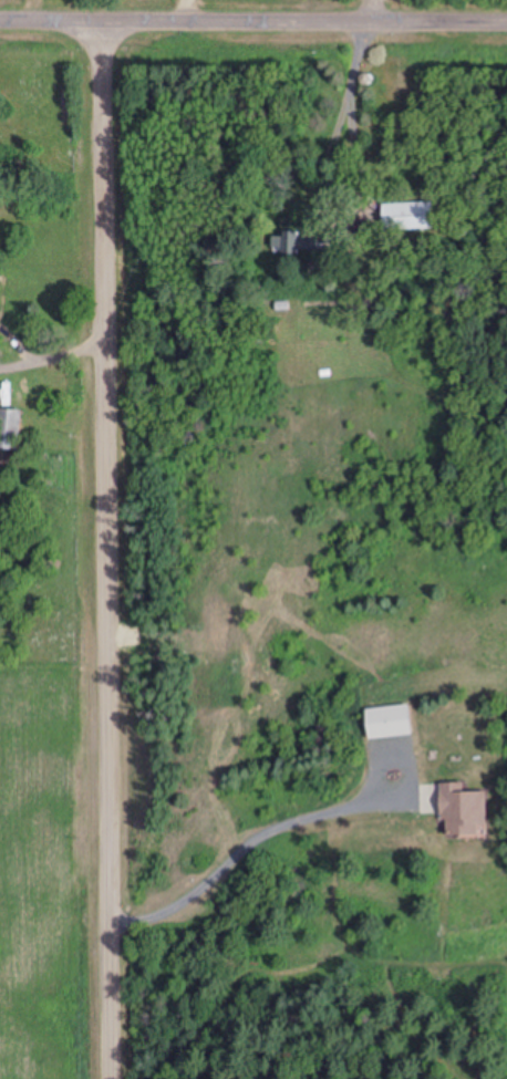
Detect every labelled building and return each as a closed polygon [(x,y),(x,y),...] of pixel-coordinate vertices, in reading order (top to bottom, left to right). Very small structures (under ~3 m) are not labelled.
[(380,204),(381,232),(433,231),(432,203),(380,204)] [(271,233),(271,255),(318,255),(318,233),(271,233)] [(16,452),(20,412),(0,410),(0,450),(16,452)] [(362,710),(364,739),(408,737),(406,707),(362,710)] [(437,784),(437,837),(483,837),(482,793),(461,793),(461,784),(437,784)]
